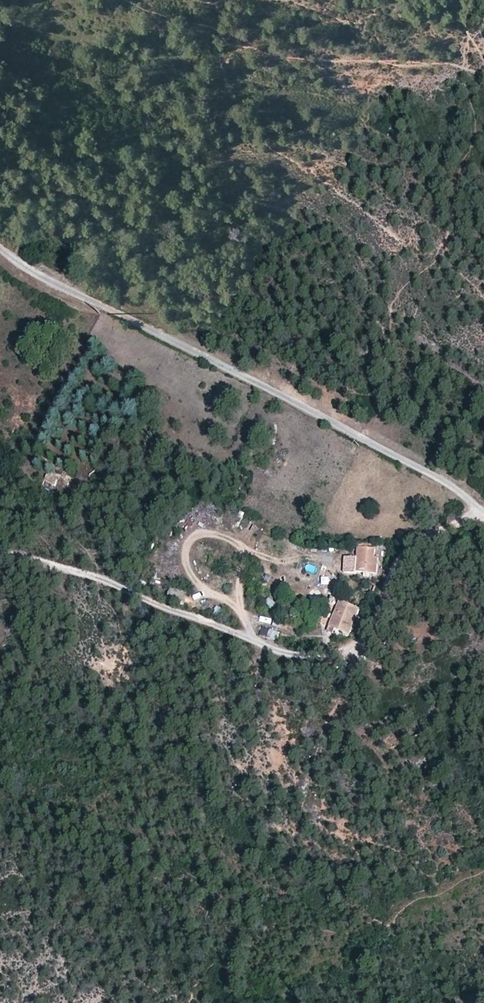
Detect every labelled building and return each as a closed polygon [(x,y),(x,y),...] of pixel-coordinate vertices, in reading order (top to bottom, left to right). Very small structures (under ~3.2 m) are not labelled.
[(48,475),(44,481),(55,487),(58,481),(48,475)] [(369,544),(359,545),(358,558),(346,557),(344,572),(356,573),(357,571),(364,572),(364,575),(369,576),(369,572),(377,573),(379,559),(375,559),(376,548),(374,547),(373,550),(369,549),(369,544)] [(349,634),(361,610),(342,601),(330,626),(349,634)] [(260,636),(276,640),(278,632),(263,628),(260,636)]
